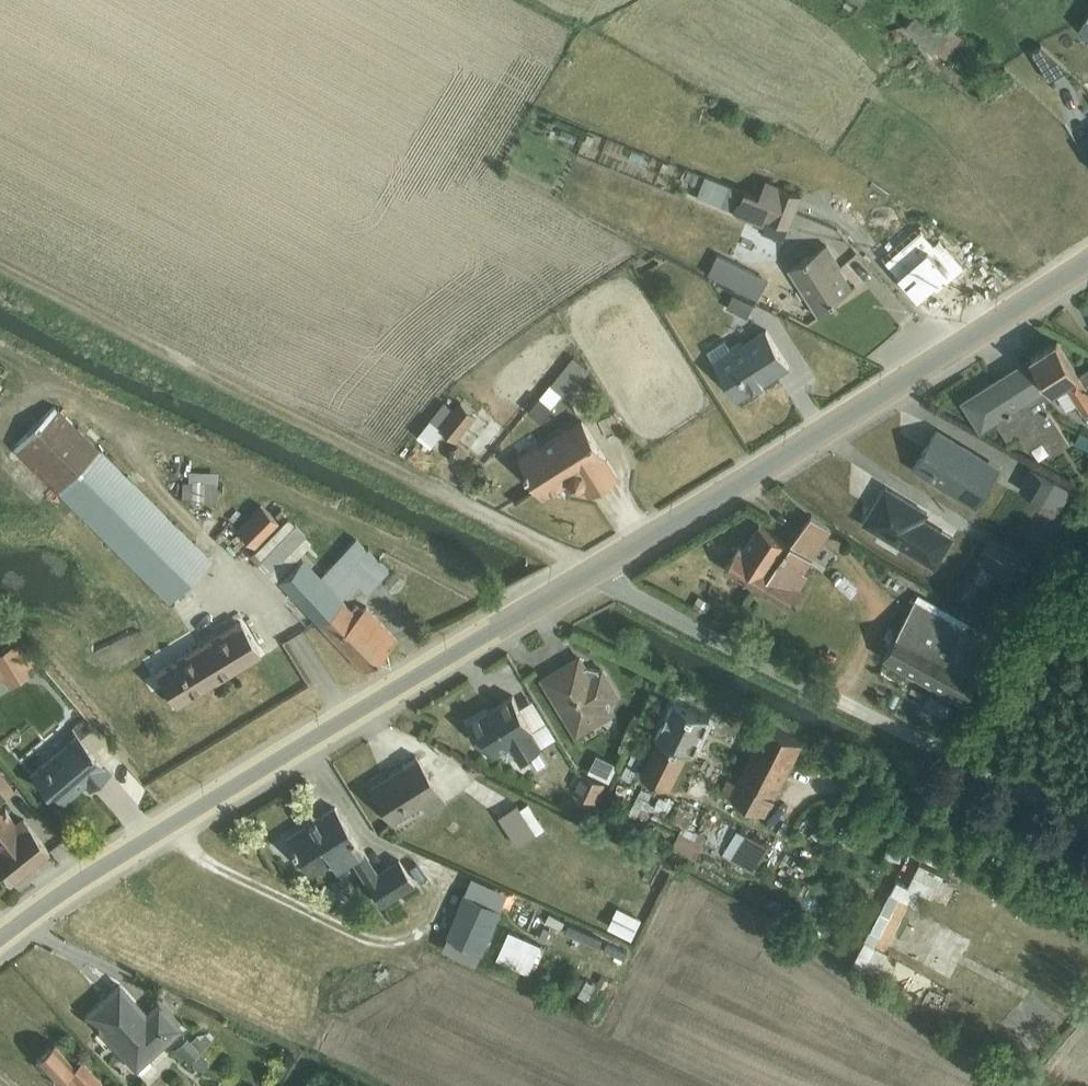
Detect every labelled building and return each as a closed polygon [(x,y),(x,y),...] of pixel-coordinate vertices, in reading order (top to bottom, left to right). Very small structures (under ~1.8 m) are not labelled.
[(922,5),(906,26),(947,58),(963,36),(922,5)] [(1036,48),(1032,51),(1050,80),(1063,72),(1069,68),(1058,58),(1042,44),(1036,48)] [(797,211),(760,196),(706,174),(697,195),(735,210),(734,212),(765,224),(762,231),(783,239),(788,226),(791,226),(797,211)] [(760,196),(797,211),(803,193),(766,178),(760,196)] [(829,242),(790,266),(821,314),(840,302),(837,298),(856,286),(829,242)] [(919,266),(941,307),(984,284),(962,243),(919,266)] [(719,252),(709,272),(758,297),(768,277),(719,252)] [(734,293),(728,307),(748,316),(755,303),(734,293)] [(726,339),(708,350),(738,398),(754,388),(754,389),(764,383),(764,382),(790,365),(767,328),(744,341),(742,338),(730,345),(726,339)] [(1054,391),(1065,383),(1087,418),(1087,368),(1079,373),(1058,340),(1032,357),(1038,366),(1054,391)] [(550,383),(529,409),(544,421),(554,408),(552,407),(563,393),(568,397),(591,369),(574,356),(551,384),(550,383)] [(1026,373),(1038,366),(1032,357),(1010,371),(1024,393),(1034,387),(1026,373)] [(1024,393),(1010,371),(964,400),(983,430),(998,422),(1009,439),(1020,432),(1029,447),(1045,437),(1054,451),(1071,440),(1044,397),(1054,391),(1038,366),(1026,373),(1034,387),(1024,393)] [(462,401),(442,426),(454,436),(474,411),(462,401)] [(55,405),(13,448),(169,603),(212,560),(55,405)] [(526,463),(587,425),(582,418),(542,443),(540,441),(520,453),(526,463)] [(425,445),(435,432),(425,424),(414,436),(425,445)] [(587,425),(526,463),(527,466),(526,467),(530,474),(532,473),(546,495),(570,479),(573,484),(581,486),(585,483),(591,492),(618,475),(587,425)] [(938,427),(913,468),(977,507),(1001,465),(938,427)] [(1075,441),(1087,447),(1087,434),(1080,430),(1075,441)] [(1031,466),(1020,487),(1061,509),(1072,488),(1031,466)] [(183,481),(182,501),(216,502),(217,470),(188,469),(188,482),(183,481)] [(883,491),(865,521),(937,566),(955,535),(927,518),(930,512),(893,489),(889,495),(883,491)] [(261,504),(237,529),(254,547),(279,521),(261,504)] [(792,541),(760,587),(792,607),(805,584),(802,582),(811,569),(806,566),(833,528),(812,513),(792,541)] [(287,516),(250,554),(257,561),(255,563),(266,574),(268,572),(272,576),(275,579),(312,542),(304,535),(306,533),(295,522),(294,523),(287,516)] [(760,587),(792,541),(761,523),(745,545),(741,543),(728,568),(760,587)] [(992,533),(978,556),(1024,584),(1038,561),(992,533)] [(319,621),(343,600),(360,584),(366,590),(372,584),(388,568),(356,539),(318,575),(302,558),(280,578),(319,621)] [(917,597),(885,655),(967,700),(998,643),(917,597)] [(343,600),(319,621),(364,669),(398,638),(366,603),(360,609),(356,605),(351,609),(345,603),(343,600)] [(239,618),(155,670),(176,704),(260,653),(239,618)] [(0,652),(0,676),(1,675),(8,685),(41,663),(19,638),(0,652)] [(580,656),(545,678),(579,735),(617,711),(612,704),(612,702),(610,698),(618,693),(603,669),(601,670),(599,667),(588,664),(586,666),(580,656)] [(514,695),(468,721),(483,746),(489,742),(496,753),(512,743),(521,759),(543,745),(542,743),(547,740),(539,726),(534,728),(514,695)] [(660,734),(641,772),(671,787),(690,749),(692,750),(710,714),(676,697),(658,733),(660,734)] [(729,777),(721,791),(764,813),(802,741),(768,723),(737,782),(729,777)] [(81,737),(108,769),(122,757),(94,725),(81,737)] [(108,769),(81,737),(76,732),(30,772),(47,793),(52,789),(62,801),(77,788),(77,785),(84,779),(91,787),(110,772),(108,769)] [(598,753),(589,770),(611,780),(619,763),(598,753)] [(404,764),(369,786),(392,822),(421,803),(429,814),(447,803),(416,754),(403,763),(404,764)] [(13,790),(0,773),(0,800),(13,790)] [(584,773),(575,791),(596,802),(606,783),(584,773)] [(518,804),(500,815),(518,844),(546,827),(529,802),(521,808),(518,804)] [(683,825),(673,847),(696,859),(707,835),(689,826),(696,811),(681,803),(674,820),(683,825)] [(9,883),(48,852),(20,818),(16,822),(5,807),(4,808),(0,804),(0,872),(9,883)] [(335,806),(287,836),(311,875),(331,862),(336,869),(352,859),(382,905),(416,885),(399,857),(376,871),(335,806)] [(724,848),(721,853),(728,857),(729,856),(754,871),(770,843),(744,830),(731,852),(724,848)] [(912,861),(900,883),(914,891),(926,868),(912,861)] [(447,935),(441,947),(477,963),(482,951),(483,952),(503,907),(501,906),(508,891),(473,875),(466,891),(464,890),(445,934),(447,935)] [(510,928),(496,956),(528,971),(542,942),(510,928)] [(587,977),(578,993),(587,998),(596,983),(587,977)] [(119,984),(87,1013),(141,1072),(153,1061),(150,1058),(183,1027),(159,999),(144,1012),(119,984)] [(1046,986),(1042,997),(1058,1004),(1063,994),(1046,986)] [(187,1037),(176,1047),(190,1062),(212,1039),(205,1032),(204,1033),(197,1033),(190,1040),(187,1037)] [(37,1058),(62,1085),(105,1085),(107,1084),(82,1058),(75,1064),(55,1042),(37,1058)]
